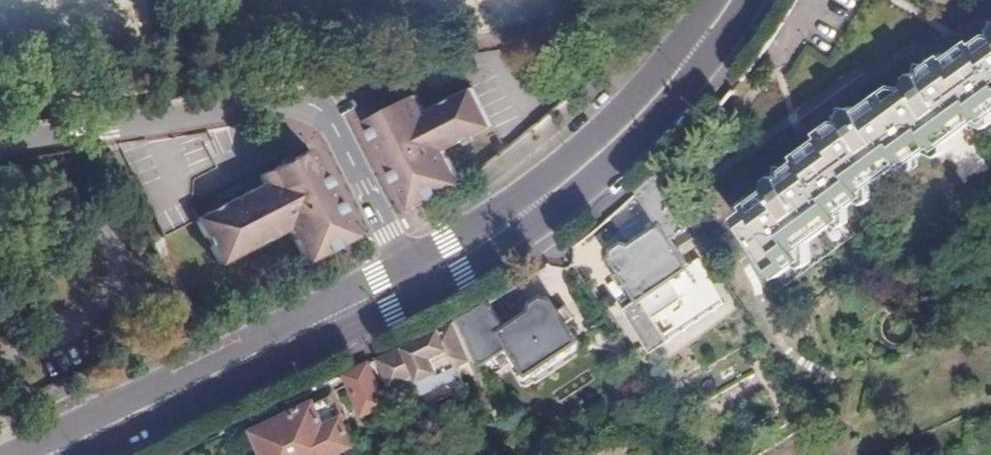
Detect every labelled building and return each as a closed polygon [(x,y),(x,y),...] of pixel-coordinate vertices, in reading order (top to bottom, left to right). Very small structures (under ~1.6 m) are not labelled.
[(818,8),(844,25),(860,0),(823,0),(818,8)] [(985,19),(983,32),(968,42),(970,46),(944,64),(936,54),(923,64),(910,62),(908,75),(900,81),(905,88),(899,93),(895,89),(863,112),(857,105),(851,109),(835,108),(833,122),(820,131),(827,142),(803,160),(800,157),(785,167),(773,166),(771,177),(765,182),(772,193),(749,210),(751,214),(740,222),(775,272),(801,253),(796,244),(840,213),(836,206),(861,189),(858,184),(902,152),(905,156),(930,138),(934,142),(976,112),(980,115),(990,107),(990,20),(985,19)] [(415,96),(366,123),(414,209),(444,194),(462,182),(446,150),(493,125),(473,87),(425,113),(415,96)] [(190,134),(206,174),(207,176),(214,173),(209,164),(216,161),(202,132),(190,134)] [(190,134),(116,144),(159,238),(182,227),(165,186),(206,174),(190,134)] [(261,189),(220,209),(237,251),(281,230),(298,261),(300,266),(351,242),(317,172),(308,155),(257,180),(261,189)] [(662,166),(636,188),(659,223),(628,242),(620,239),(610,244),(608,252),(628,287),(611,297),(642,351),(655,343),(679,329),(675,323),(719,298),(690,247),(679,254),(669,237),(694,223),(662,166)] [(165,186),(182,227),(192,222),(195,221),(189,212),(191,183),(207,176),(206,174),(165,186)] [(192,222),(212,263),(237,251),(220,209),(195,221),(192,222)] [(461,315),(491,378),(510,365),(523,383),(530,385),(536,382),(537,382),(585,349),(548,295),(540,293),(531,299),(530,308),(506,326),(487,300),(461,315)] [(675,323),(679,329),(722,304),(719,298),(675,323)] [(457,367),(471,361),(451,322),(378,358),(396,396),(415,388),(420,398),(462,378),(457,367)] [(389,401),(370,361),(347,372),(367,412),(389,401)] [(334,393),(307,406),(307,404),(302,406),(303,408),(259,429),(271,454),(325,454),(356,440),(334,393)]
